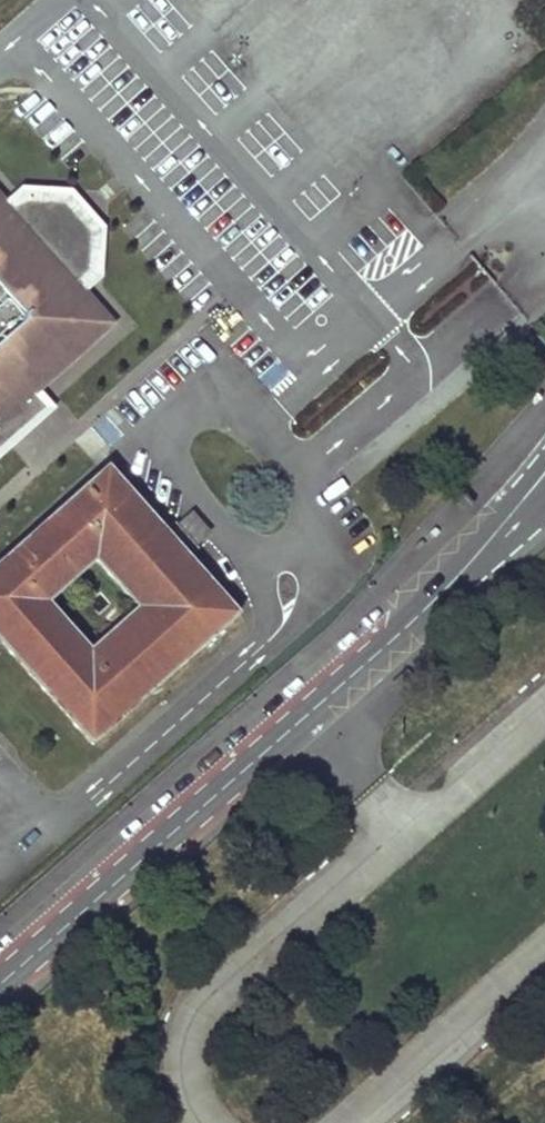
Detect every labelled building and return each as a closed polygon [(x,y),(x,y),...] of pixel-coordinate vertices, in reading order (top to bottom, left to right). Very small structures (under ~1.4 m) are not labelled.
[(33,409),(24,393),(106,323),(71,284),(85,270),(87,232),(59,203),(24,203),(10,213),(0,203),(0,438),(33,409)] [(208,530),(189,509),(170,525),(165,529),(105,461),(0,555),(0,646),(89,746),(238,611),(185,551),(208,530)]
